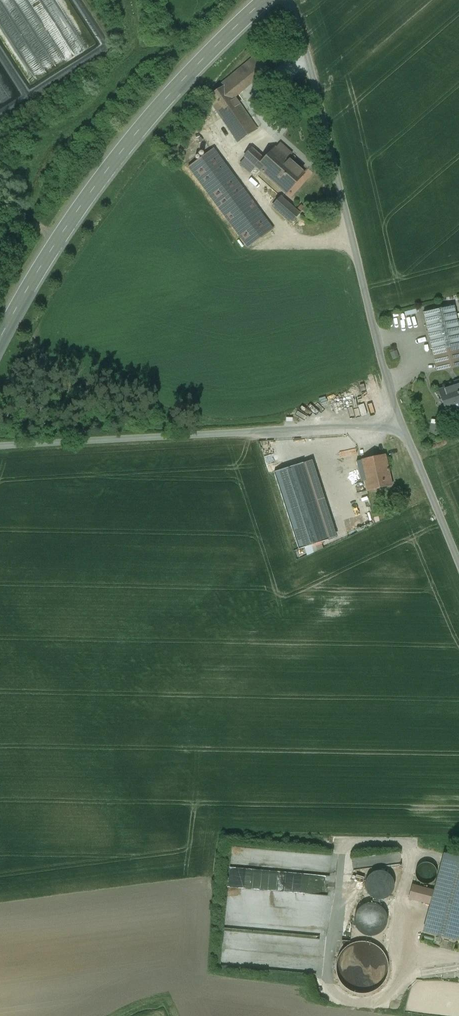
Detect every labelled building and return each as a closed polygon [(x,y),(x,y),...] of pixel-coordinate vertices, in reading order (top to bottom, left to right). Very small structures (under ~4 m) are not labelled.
[(256,56),(221,85),(223,87),(226,85),(234,97),(268,70),(256,56)] [(234,97),(226,85),(223,87),(207,98),(238,143),(257,130),(234,97)] [(304,174),(274,148),(274,149),(263,160),(256,168),(286,194),(304,174)] [(273,229),(213,149),(188,168),(247,248),(273,229)] [(251,149),(244,157),(245,158),(255,167),(256,168),(263,160),(251,149)] [(255,167),(245,158),(240,164),(250,173),(255,167)] [(299,214),(280,197),(267,212),(286,229),(299,214)] [(423,313),(432,353),(448,349),(458,346),(458,331),(453,306),(423,313)] [(448,349),(451,361),(458,359),(458,346),(448,349)] [(439,391),(447,413),(458,409),(458,385),(439,391)] [(385,455),(360,461),(367,491),(391,486),(385,455)] [(312,460),(303,463),(322,521),(331,518),(312,460)] [(322,521),(303,463),(273,473),(298,550),(304,548),(310,546),(328,540),(323,526),(332,523),(331,518),(322,521)] [(332,523),(323,526),(328,540),(336,538),(332,523)] [(425,932),(456,940),(458,929),(458,858),(446,855),(425,932)] [(430,864),(428,863),(425,863),(423,863),(421,864),(419,865),(418,866),(417,867),(416,868),(415,870),(415,871),(415,872),(415,874),(415,876),(415,877),(416,879),(417,881),(419,882),(420,883),(422,884),(424,884),(426,884),(428,884),(430,883),(432,882),(433,881),(435,879),(435,878),(436,876),(436,875),(436,873),(436,872),(436,871),(436,870),(435,868),(433,866),(432,865),(430,864)] [(383,874),(380,873),(378,873),(375,874),(373,875),(371,876),(369,877),(368,879),(366,881),(365,883),(365,884),(364,886),(364,888),(364,890),(365,891),(365,893),(366,894),(367,896),(368,898),(370,899),(371,901),(373,901),(374,902),(377,903),(379,903),(382,902),(384,902),(386,901),(388,899),(390,897),(391,896),(392,894),(393,892),(393,890),(394,888),(393,886),(393,885),(393,883),(392,882),(391,880),(390,878),(388,877),(387,876),(386,875),(385,875),(383,874)] [(435,892),(412,885),(408,898),(432,905),(435,892)] [(373,906),(370,906),(367,906),(364,907),(362,908),(360,909),(359,910),(358,911),(357,913),(356,914),(355,916),(355,917),(354,919),(354,920),(354,923),(354,924),(354,926),(355,928),(355,929),(356,931),(358,933),(359,935),(361,936),(362,937),(364,937),(366,938),(370,939),(374,938),(377,937),(378,937),(380,936),(381,935),(382,933),(383,932),(384,930),(385,928),(386,927),(386,925),(386,924),(387,922),(386,920),(386,918),(386,917),(385,915),(384,913),(382,911),(380,909),(378,908),(377,907),(375,907),(373,906)] [(365,943),(361,943),(357,944),(354,944),(352,945),(350,946),(347,948),(345,949),(343,951),(341,953),(339,956),(338,959),(337,961),(337,963),(336,965),(336,968),(336,970),(336,972),(336,974),(337,977),(337,978),(338,980),(339,982),(340,984),(343,987),(345,990),(347,991),(348,992),(351,994),(354,995),(357,996),(361,996),(364,996),(367,996),(370,995),(372,994),(374,993),(376,992),(378,990),(381,989),(383,986),(385,983),(387,979),(388,977),(388,975),(388,973),(389,969),(388,966),(388,964),(387,961),(387,959),(386,957),(384,955),(383,953),(381,951),(378,949),(376,947),(373,946),(370,944),(368,944),(365,943)]
